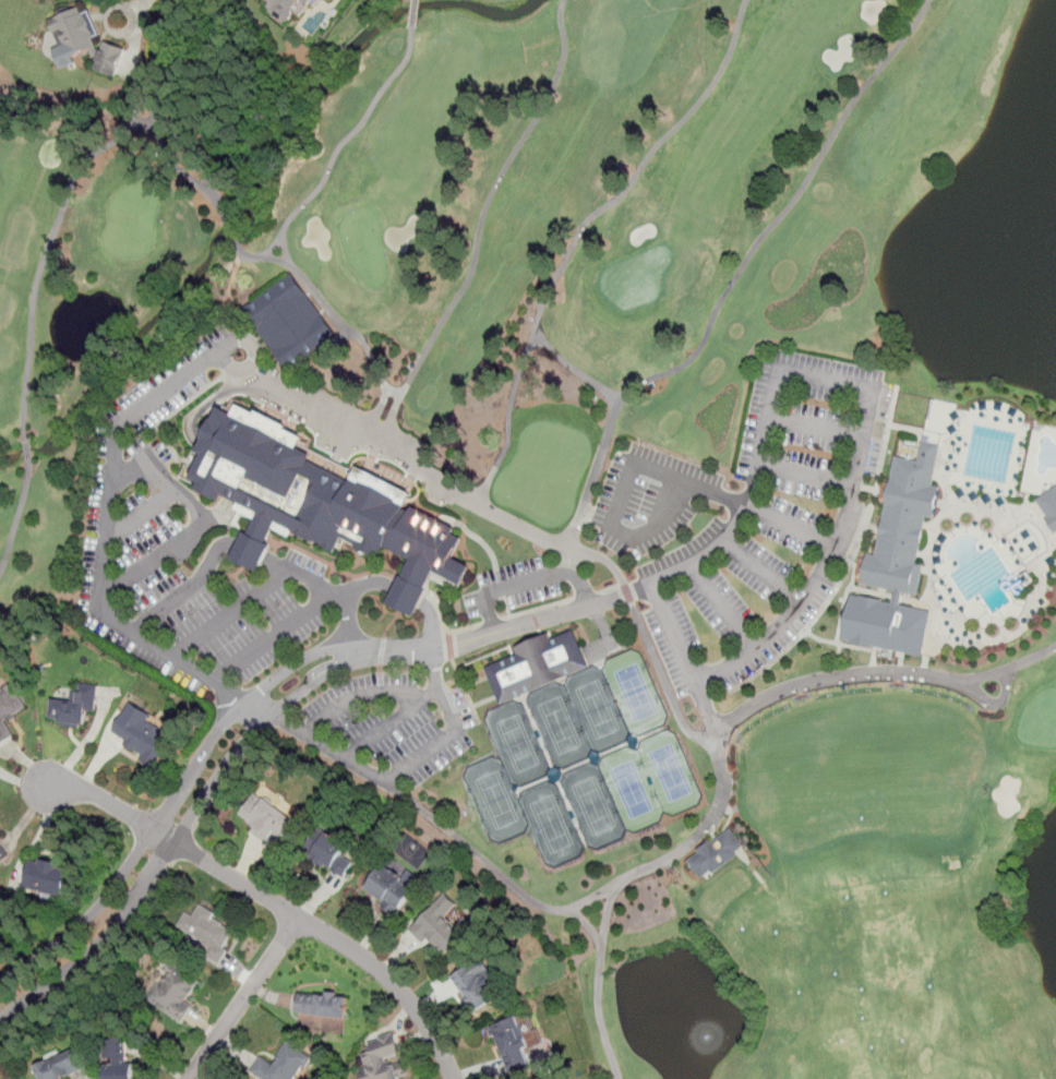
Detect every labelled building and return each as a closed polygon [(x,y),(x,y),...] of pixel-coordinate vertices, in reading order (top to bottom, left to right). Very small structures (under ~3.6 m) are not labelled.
[(275,5),(268,0),(324,0),(307,22),(300,16),(290,28),(269,12),(275,5)] [(82,8),(85,13),(92,10),(103,35),(96,38),(100,48),(104,51),(108,41),(129,49),(118,76),(97,68),(101,59),(97,57),(93,51),(76,58),(70,44),(63,47),(51,20),(82,8)] [(335,337),(295,273),(244,306),(284,370),(335,337)] [(277,525),(338,549),(341,542),(379,556),(382,546),(408,556),(390,605),(417,615),(433,572),(462,583),(464,582),(471,565),(455,559),(466,530),(406,508),(413,489),(360,469),(333,490),(322,475),(306,518),(287,511),(302,473),(318,479),(323,468),(290,423),(240,404),(236,413),(218,406),(189,484),(256,509),(237,561),(260,570),(277,525)] [(843,642),(924,654),(931,609),(901,605),(903,593),(918,595),(923,564),(918,563),(925,516),(931,517),(942,446),(921,442),(918,460),(894,456),(890,488),(887,487),(876,558),(860,555),(857,576),(863,577),(862,584),(894,589),(893,601),(850,594),(843,642)] [(1036,498),(1055,532),(1055,487),(1036,498)] [(590,669),(575,630),(552,638),(550,633),(515,646),(518,654),(486,666),(499,703),(590,669)] [(14,735),(5,720),(27,708),(12,682),(0,688),(0,744),(14,735)] [(96,710),(97,684),(80,683),(79,691),(70,691),(69,699),(51,698),(50,717),(61,718),(61,726),(85,727),(86,709),(96,710)] [(172,735),(147,722),(153,714),(130,700),(113,731),(127,738),(123,743),(142,753),(139,760),(155,768),(172,735)] [(272,847),(292,818),(256,791),(240,814),(255,825),(251,831),(272,847)] [(351,863),(340,858),(348,844),(317,827),(303,851),(345,874),(351,863)] [(745,847),(729,827),(687,860),(703,879),(745,847)] [(0,844),(0,863),(10,854),(0,844)] [(70,866),(52,862),(53,855),(41,852),(39,862),(31,860),(24,888),(62,897),(70,866)] [(403,876),(381,862),(363,890),(399,912),(421,878),(407,870),(403,876)] [(457,903),(444,891),(410,930),(425,943),(429,938),(445,954),(472,923),(464,915),(455,926),(445,916),(457,903)] [(220,961),(227,949),(223,947),(235,926),(197,907),(193,915),(184,911),(177,925),(190,933),(184,943),(220,961)] [(192,1005),(185,1002),(200,979),(168,960),(159,973),(161,974),(147,999),(182,1021),(192,1005)] [(452,975),(475,1011),(492,1000),(487,991),(497,984),(484,963),(478,968),(475,961),(452,975)] [(347,1016),(348,996),(338,995),(338,994),(298,992),(297,1014),(347,1016)] [(508,1071),(530,1064),(524,1047),(535,1043),(524,1014),(491,1026),(508,1071)] [(398,1072),(406,1070),(404,1060),(388,1065),(386,1057),(400,1053),(395,1033),(367,1040),(370,1051),(364,1053),(368,1068),(359,1070),(361,1078),(400,1078),(398,1072)] [(133,1063),(127,1063),(125,1036),(105,1038),(107,1078),(134,1078),(133,1063)] [(249,1071),(261,1078),(297,1078),(312,1056),(288,1040),(273,1064),(261,1055),(249,1071)] [(77,1047),(36,1066),(42,1078),(59,1078),(86,1067),(77,1047)]
